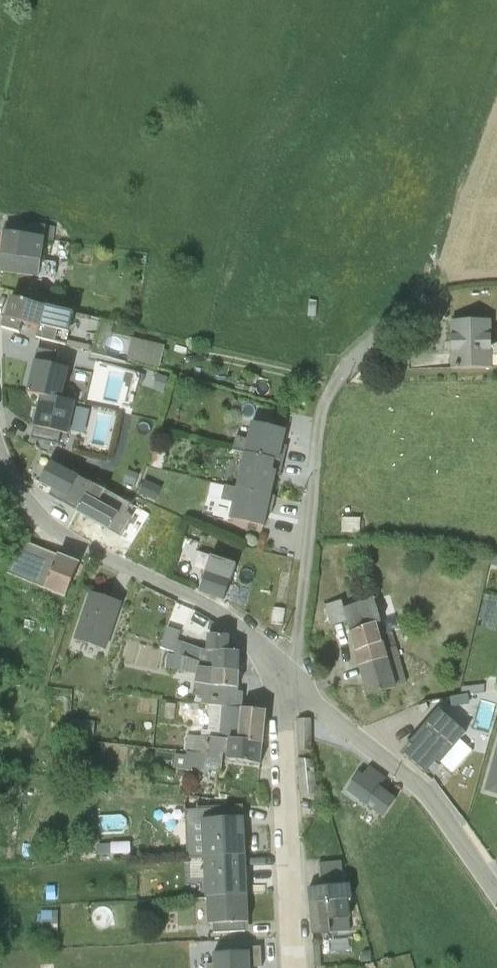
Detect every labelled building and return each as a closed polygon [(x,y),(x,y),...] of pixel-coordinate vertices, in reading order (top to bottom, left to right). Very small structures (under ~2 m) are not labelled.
[(4,231),(44,237),(45,225),(5,219),(4,231)] [(44,237),(43,238),(52,240),(55,227),(45,225),(44,237)] [(40,260),(41,260),(43,238),(44,237),(4,231),(3,230),(0,252),(0,254),(40,260)] [(0,254),(0,271),(38,277),(40,260),(0,254)] [(46,306),(45,306),(11,296),(6,317),(40,327),(40,325),(46,306)] [(45,304),(60,308),(62,299),(47,296),(45,304)] [(308,299),(307,316),(315,316),(316,300),(308,299)] [(46,306),(40,325),(48,328),(45,339),(66,346),(67,344),(78,347),(82,331),(71,329),(72,324),(66,322),(69,310),(60,308),(45,304),(45,306),(46,306)] [(492,365),(491,343),(491,319),(449,320),(450,354),(450,368),(492,367),(492,365)] [(130,337),(126,360),(160,367),(164,344),(130,337)] [(63,399),(75,400),(85,403),(90,372),(55,363),(58,352),(36,347),(25,391),(39,394),(63,399)] [(185,369),(183,377),(200,381),(202,373),(185,369)] [(63,399),(39,394),(29,436),(57,442),(60,431),(68,433),(75,400),(63,399)] [(280,457),(284,458),(287,443),(283,442),(286,429),(250,421),(246,436),(235,433),(232,447),(243,450),(280,457)] [(153,448),(149,466),(163,469),(167,452),(153,448)] [(234,485),(271,494),(276,470),(281,471),(284,458),(280,457),(243,450),(234,485)] [(52,463),(42,483),(63,495),(74,475),(71,474),(52,463)] [(160,498),(164,481),(146,476),(142,493),(160,498)] [(271,494),(234,485),(224,482),(220,497),(231,499),(226,517),(249,523),(263,526),(271,494)] [(109,530),(123,506),(125,501),(119,498),(104,490),(91,483),(85,494),(75,512),(109,530)] [(123,506),(109,530),(120,536),(131,516),(125,513),(127,509),(123,506)] [(139,508),(122,537),(130,542),(147,513),(139,508)] [(341,517),(341,532),(359,532),(360,518),(341,517)] [(18,546),(29,550),(18,578),(23,579),(35,549),(39,550),(40,547),(32,543),(19,538),(18,546)] [(18,546),(17,547),(10,544),(0,573),(0,574),(16,581),(29,550),(18,546)] [(35,549),(23,579),(19,587),(36,594),(37,591),(51,598),(54,593),(43,588),(56,554),(40,547),(39,550),(35,549)] [(43,588),(54,593),(65,597),(79,563),(56,554),(43,588)] [(179,554),(174,571),(187,575),(193,559),(179,554)] [(206,569),(198,591),(223,599),(231,578),(206,569)] [(74,635),(73,638),(106,650),(122,602),(89,591),(74,635)] [(342,608),(346,622),(349,632),(376,622),(380,622),(373,596),(343,607),(342,608)] [(342,608),(343,607),(341,600),(324,605),(330,625),(346,622),(342,608)] [(376,622),(349,632),(354,652),(355,652),(382,642),(380,634),(376,622)] [(167,636),(162,649),(172,652),(180,632),(170,628),(167,636)] [(380,634),(382,642),(383,642),(385,650),(396,647),(392,631),(380,634)] [(201,649),(206,651),(207,635),(199,633),(194,646),(201,649)] [(206,651),(213,651),(227,651),(229,636),(207,635),(206,651)] [(201,649),(194,646),(182,642),(180,648),(175,647),(174,653),(173,655),(167,654),(164,667),(179,671),(196,674),(197,667),(212,668),(213,651),(206,651),(201,649)] [(355,652),(354,652),(366,696),(396,687),(385,650),(383,642),(382,642),(355,652)] [(213,651),(212,668),(212,686),(237,688),(238,651),(227,651),(213,651)] [(197,667),(196,674),(194,683),(212,686),(212,668),(197,667)] [(227,706),(241,707),(243,691),(237,691),(237,688),(212,686),(194,683),(191,695),(201,696),(200,703),(210,704),(227,706)] [(164,702),(163,718),(174,719),(175,702),(164,702)] [(227,706),(210,704),(207,730),(201,729),(200,736),(186,734),(184,750),(186,751),(185,764),(204,769),(220,771),(223,753),(226,754),(227,738),(237,739),(241,707),(227,706)] [(241,707),(237,739),(262,742),(265,710),(241,707)] [(425,726),(451,749),(459,740),(457,738),(444,727),(433,717),(425,726)] [(444,727),(457,738),(465,727),(452,717),(444,727)] [(297,718),(296,751),(311,751),(310,719),(297,718)] [(78,719),(77,734),(92,736),(94,720),(78,719)] [(451,749),(425,726),(424,725),(400,753),(425,774),(436,761),(439,764),(452,750),(451,749)] [(227,738),(226,754),(226,759),(259,764),(262,742),(237,739),(227,738)] [(452,750),(439,764),(449,772),(471,747),(459,740),(451,749),(452,750)] [(484,791),(496,795),(496,742),(484,791)] [(163,749),(163,756),(171,756),(171,761),(181,762),(182,750),(163,749)] [(313,760),(298,758),(300,793),(316,795),(313,760)] [(358,772),(345,790),(382,816),(395,798),(383,789),(379,787),(386,777),(370,765),(363,774),(359,771),(358,772)] [(205,854),(245,852),(243,815),(203,817),(205,854)] [(91,836),(78,836),(79,857),(93,857),(93,839),(91,839),(91,836)] [(245,852),(205,854),(207,897),(247,896),(245,852)] [(309,902),(346,898),(344,884),(343,884),(340,861),(317,863),(320,887),(308,887),(309,902)] [(247,896),(207,897),(208,923),(249,921),(247,896)] [(346,898),(309,902),(312,933),(330,931),(329,928),(329,919),(347,917),(349,916),(347,901),(347,898),(346,898)] [(329,919),(329,928),(348,926),(347,917),(329,919)] [(212,952),(213,967),(250,967),(250,966),(261,966),(260,945),(247,946),(247,950),(212,952)]
